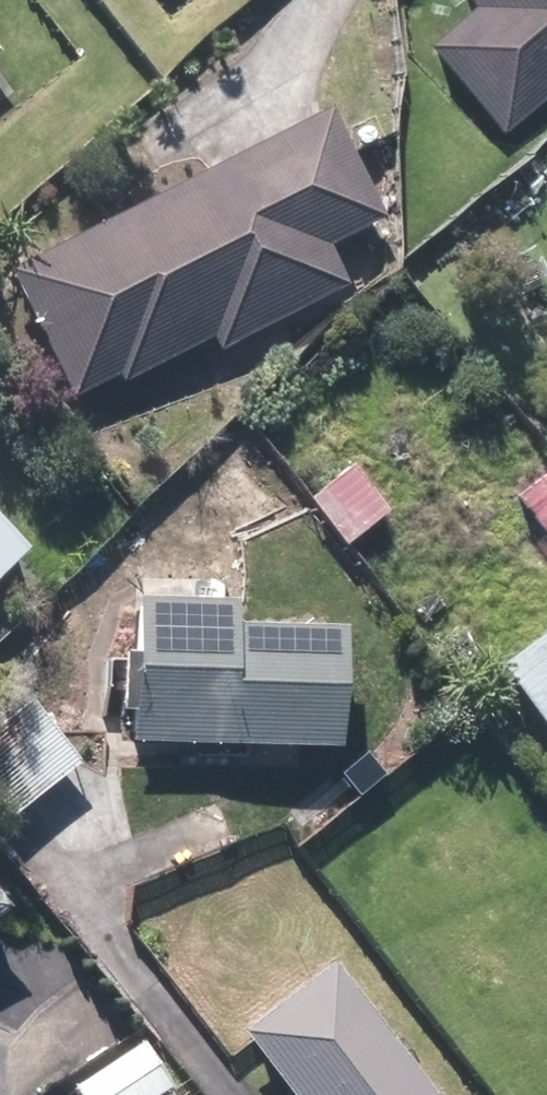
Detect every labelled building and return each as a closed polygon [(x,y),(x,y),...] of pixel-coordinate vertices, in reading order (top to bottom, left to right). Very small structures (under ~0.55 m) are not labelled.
[(469,10),(423,48),(498,136),(546,95),(546,0),(460,0),(469,10)] [(326,117),(7,274),(69,397),(113,375),(116,381),(208,336),(214,349),(342,286),(322,246),(377,219),(326,117)] [(383,510),(343,463),(301,499),(342,546),(383,510)] [(509,495),(546,541),(546,463),(509,495)] [(20,552),(0,533),(0,572),(20,552)] [(130,604),(126,746),(333,751),(336,635),(225,632),(226,607),(130,604)] [(493,670),(546,740),(546,628),(493,670)] [(21,699),(0,715),(0,805),(6,814),(71,765),(21,699)] [(240,1034),(286,1094),(424,1094),(327,968),(240,1034)] [(172,1085),(145,1045),(79,1089),(83,1094),(157,1094),(172,1085)]
